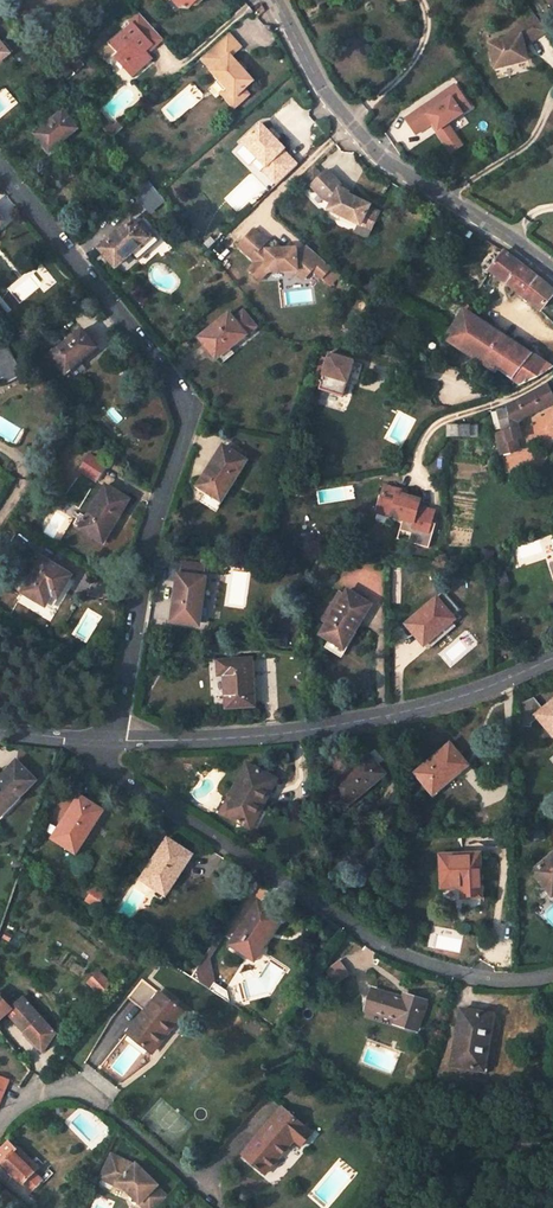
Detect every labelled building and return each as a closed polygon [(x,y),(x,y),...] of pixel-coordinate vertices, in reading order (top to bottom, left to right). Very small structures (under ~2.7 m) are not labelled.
[(175,0),(181,8),(190,8),(193,5),(199,5),(204,0),(175,0)] [(133,24),(112,43),(120,53),(119,54),(133,70),(149,55),(148,54),(141,47),(148,40),(143,34),(152,26),(140,13),(131,21),(133,24)] [(548,33),(537,17),(511,36),(511,39),(490,44),(496,70),(530,62),(524,40),(529,39),(532,44),(548,33)] [(148,54),(164,39),(152,26),(143,34),(148,40),(141,47),(148,54)] [(229,33),(206,54),(216,66),(212,70),(211,71),(218,80),(225,87),(234,98),(244,89),(254,81),(245,70),(237,62),(232,57),(242,48),(229,33)] [(132,76),(152,59),(149,55),(133,70),(119,54),(116,57),(132,76)] [(201,58),(212,70),(216,66),(206,54),(204,56),(201,58)] [(237,62),(245,70),(248,68),(241,59),(237,62)] [(232,107),(238,102),(248,94),(244,89),(234,98),(225,87),(218,80),(215,83),(223,91),(220,93),(232,107)] [(465,147),(452,124),(475,111),(459,84),(404,116),(416,136),(433,126),(450,156),(465,147)] [(78,129),(63,111),(35,133),(43,144),(45,143),(51,150),(78,129)] [(108,122),(102,127),(112,138),(122,128),(117,122),(112,127),(108,122)] [(261,124),(242,142),(257,158),(265,166),(262,169),(276,185),(297,165),(283,150),(284,149),(261,124)] [(257,158),(252,163),(259,171),(262,169),(265,166),(257,158)] [(313,167),(302,177),(310,185),(321,175),(313,167)] [(321,175),(310,185),(322,198),(330,202),(328,208),(360,224),(369,206),(347,195),(348,193),(338,188),(340,185),(326,170),(321,175)] [(156,190),(142,202),(148,210),(162,197),(156,190)] [(147,238),(133,221),(100,248),(115,266),(147,238)] [(253,229),(238,245),(256,262),(248,270),(259,280),(267,271),(285,271),(296,270),(305,278),(311,271),(329,287),(339,276),(317,256),(312,262),(300,252),(300,253),(295,249),(266,250),(262,246),(266,242),(253,229)] [(317,256),(306,246),(300,252),(312,262),(317,256)] [(540,310),(552,294),(552,290),(549,287),(504,252),(491,266),(488,270),(506,282),(540,310)] [(296,270),(285,271),(285,275),(294,274),(302,281),(305,278),(296,270)] [(552,368),(469,313),(471,309),(466,305),(445,339),(495,372),(498,368),(521,385),(538,378),(552,368)] [(256,328),(243,312),(233,320),(229,314),(200,338),(216,357),(245,334),(246,336),(256,328)] [(97,347),(83,329),(52,354),(67,372),(97,347)] [(4,378),(6,382),(21,374),(7,348),(0,351),(0,380),(4,378)] [(354,361),(331,354),(329,359),(322,357),(319,366),(326,368),(323,380),(346,387),(349,377),(358,379),(363,365),(354,362),(354,361)] [(320,389),(343,396),(346,387),(323,380),(320,389)] [(552,404),(552,394),(547,384),(507,407),(508,409),(511,427),(518,423),(526,417),(552,404)] [(511,427),(508,409),(497,411),(501,430),(511,427)] [(501,430),(497,411),(492,413),(495,432),(497,431),(501,430)] [(511,427),(501,430),(497,431),(503,453),(520,448),(516,434),(522,432),(521,426),(518,423),(511,427)] [(448,438),(469,437),(469,436),(470,426),(448,426),(448,438)] [(223,446),(199,485),(212,494),(216,488),(223,493),(233,476),(235,477),(246,460),(223,446)] [(89,453),(79,470),(98,481),(108,465),(89,453)] [(216,507),(235,477),(233,476),(223,493),(216,488),(212,494),(208,502),(216,507)] [(404,519),(402,529),(412,532),(410,541),(429,547),(436,523),(433,522),(436,510),(418,505),(420,498),(405,494),(406,490),(385,484),(377,511),(404,519)] [(107,487),(83,525),(102,537),(126,498),(107,487)] [(102,542),(128,500),(126,498),(102,537),(83,525),(81,529),(102,542)] [(40,541),(22,530),(16,540),(34,551),(40,541)] [(71,575),(43,559),(23,592),(46,604),(52,594),(58,597),(71,575)] [(201,601),(205,578),(203,578),(204,564),(181,562),(180,575),(178,575),(172,621),(195,624),(198,601),(201,601)] [(360,622),(370,605),(347,591),(345,596),(339,605),(334,602),(324,618),(329,621),(327,624),(321,634),(331,640),(332,637),(343,644),(357,620),(360,622)] [(339,605),(345,596),(339,593),(334,602),(339,605)] [(436,629),(452,616),(436,598),(407,624),(422,642),(436,629)] [(343,644),(332,637),(331,640),(327,646),(340,654),(360,622),(357,620),(343,644)] [(436,629),(422,642),(428,649),(443,637),(436,629)] [(252,660),(218,661),(218,674),(224,674),(226,707),(254,706),(252,660)] [(537,715),(551,732),(552,731),(552,701),(537,715)] [(467,765),(450,744),(416,773),(433,793),(467,765)] [(385,774),(367,753),(328,786),(339,800),(354,787),(360,794),(385,774)] [(16,762),(0,778),(0,816),(35,780),(16,762)] [(277,779),(247,764),(221,813),(247,827),(258,805),(262,807),(277,779)] [(66,789),(55,782),(50,789),(61,796),(66,789)] [(354,787),(339,800),(345,807),(360,794),(354,787)] [(101,810),(80,796),(54,838),(73,850),(93,819),(95,820),(101,810)] [(165,884),(180,861),(185,864),(192,854),(167,839),(142,877),(152,884),(156,878),(165,884)] [(480,896),(478,855),(441,856),(443,887),(463,886),(464,897),(480,896)] [(533,872),(547,889),(544,892),(552,901),(552,855),(533,872)] [(152,884),(162,890),(165,884),(156,878),(152,884)] [(96,887),(85,898),(94,906),(105,895),(96,887)] [(253,954),(268,930),(278,915),(258,903),(233,941),(241,946),(253,954)] [(278,915),(268,930),(271,932),(282,917),(278,915)] [(254,961),(273,933),(271,932),(268,930),(253,954),(241,946),(239,950),(239,951),(254,961)] [(241,946),(233,941),(230,945),(239,950),(241,946)] [(201,968),(195,978),(206,985),(212,976),(201,968)] [(99,969),(88,981),(102,994),(114,982),(99,969)] [(185,1013),(143,979),(128,998),(145,1011),(128,1032),(152,1051),(173,1024),(175,1026),(185,1013)] [(402,999),(372,989),(366,1009),(397,1019),(396,1023),(417,1030),(426,1001),(409,996),(408,1001),(402,999)] [(1,1019),(12,1009),(0,995),(0,1018),(1,1019)] [(12,1009),(9,1013),(44,1051),(56,1033),(24,997),(12,1009)] [(493,1014),(462,1009),(452,1064),(483,1069),(483,1072),(487,1073),(491,1045),(485,1043),(486,1035),(489,1036),(493,1014)] [(9,1079),(0,1076),(0,1102),(9,1079)] [(313,1132),(283,1106),(242,1154),(266,1174),(282,1155),(279,1151),(284,1146),(287,1149),(294,1140),(302,1147),(313,1132)] [(18,1147),(17,1149),(9,1141),(0,1151),(0,1160),(32,1190),(42,1179),(37,1175),(34,1172),(37,1168),(39,1167),(18,1147)] [(284,1146),(279,1151),(282,1155),(287,1149),(284,1146)] [(144,1207),(157,1207),(167,1197),(156,1186),(157,1184),(138,1165),(135,1169),(128,1163),(113,1156),(104,1175),(116,1181),(120,1183),(144,1207)] [(102,1179),(114,1185),(116,1181),(104,1175),(102,1179)]
